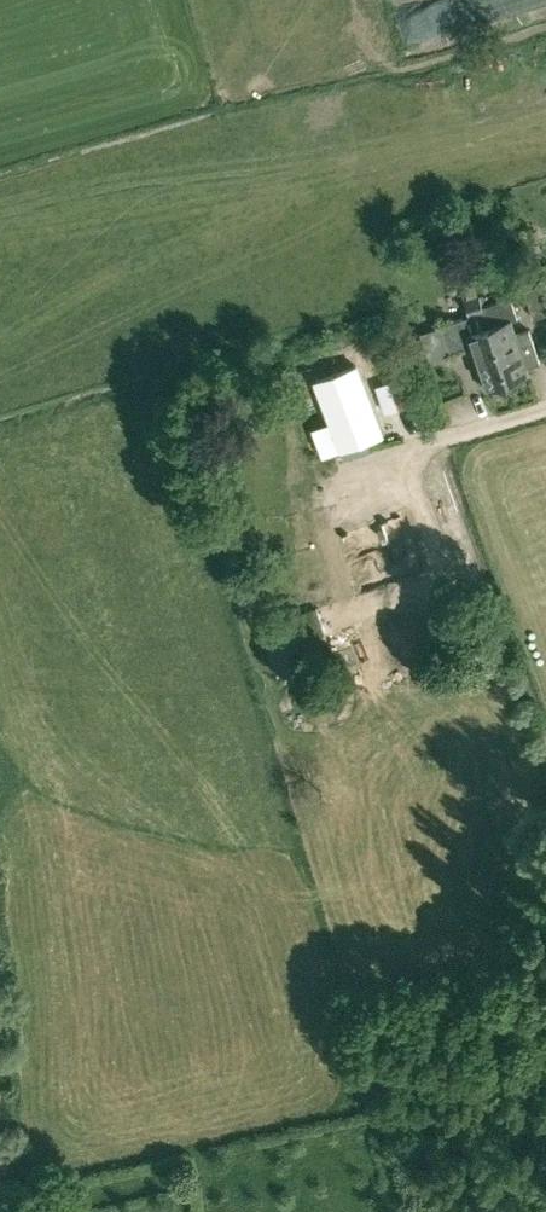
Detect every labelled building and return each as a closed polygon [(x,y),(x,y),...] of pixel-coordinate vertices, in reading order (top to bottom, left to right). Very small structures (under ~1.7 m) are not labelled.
[(524,289),(534,317),(545,313),(545,302),(540,284),(524,289)] [(508,381),(485,306),(482,295),(467,300),(472,316),(460,320),(442,325),(451,353),(473,347),(486,388),(508,381)] [(511,298),(485,306),(508,381),(529,374),(527,367),(540,363),(530,329),(515,333),(511,320),(517,318),(511,298)] [(315,380),(342,449),(368,439),(382,434),(355,364),(315,380)] [(342,534),(359,589),(418,570),(401,516),(342,534)]
